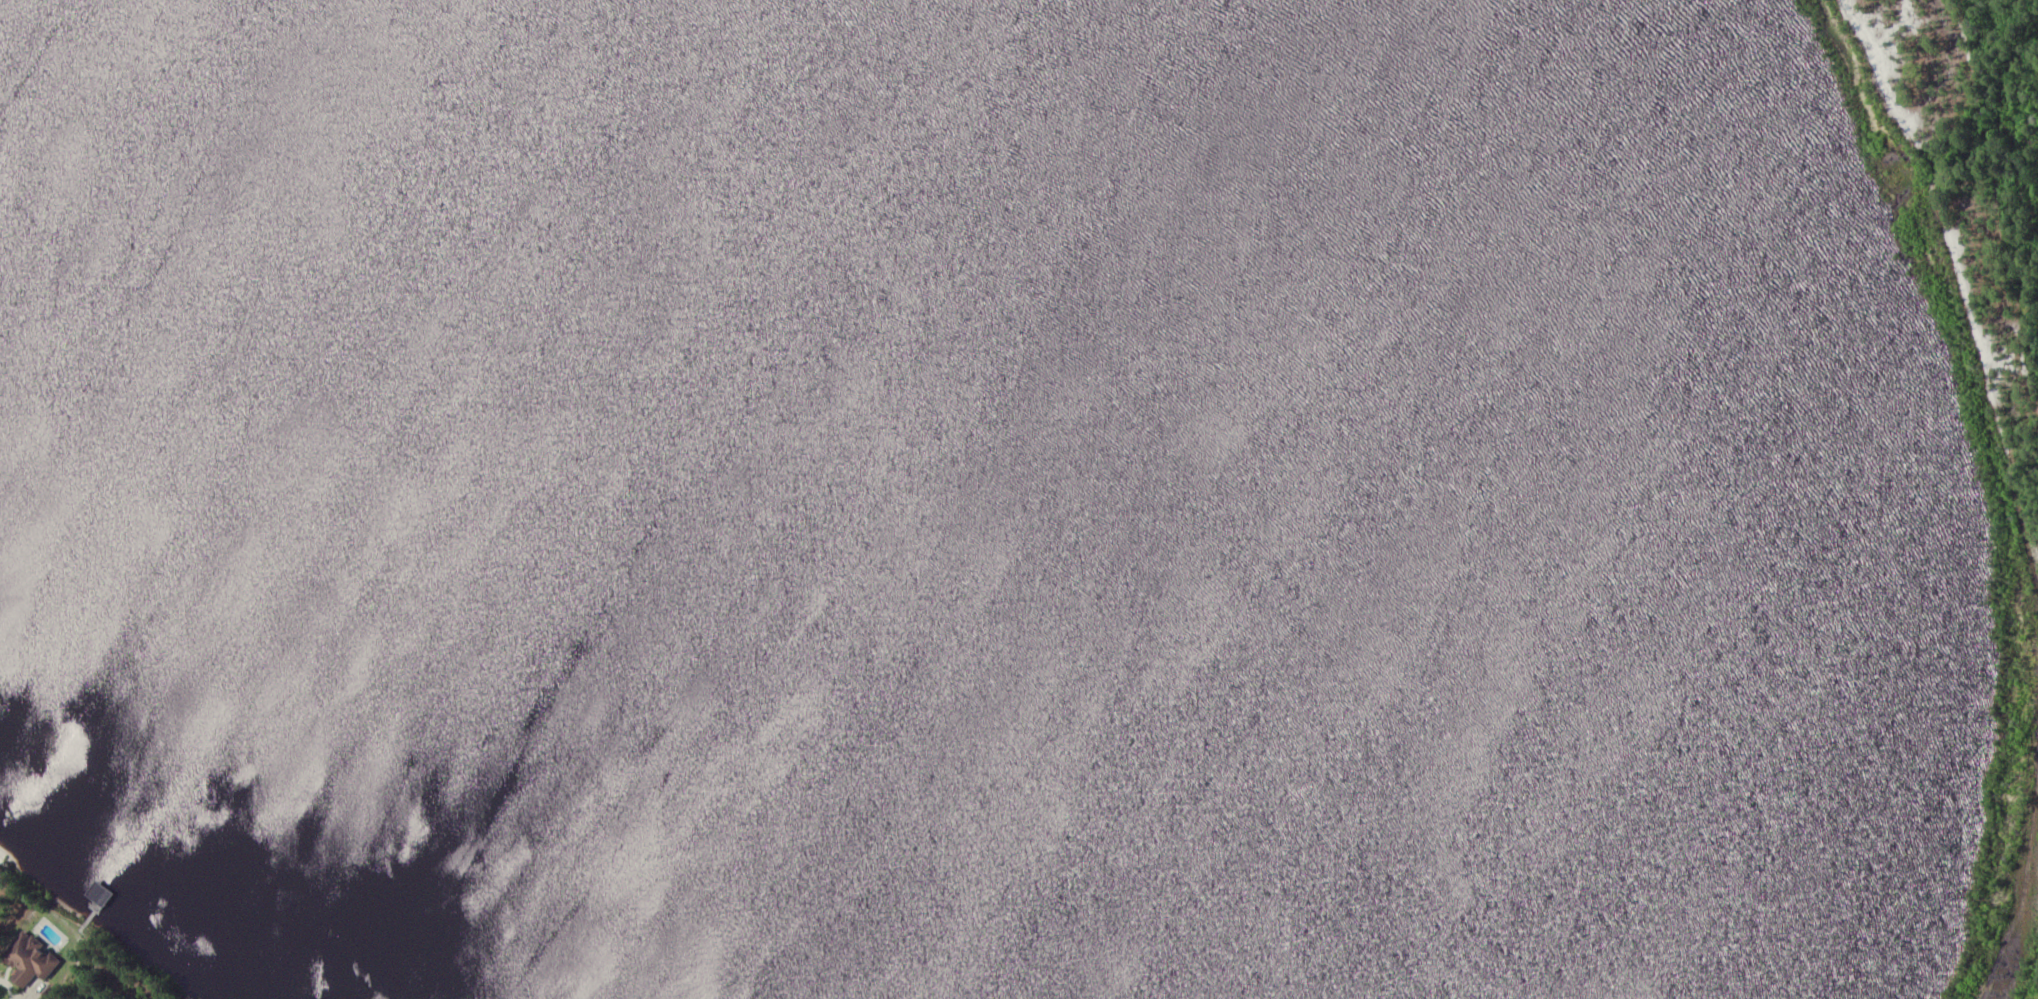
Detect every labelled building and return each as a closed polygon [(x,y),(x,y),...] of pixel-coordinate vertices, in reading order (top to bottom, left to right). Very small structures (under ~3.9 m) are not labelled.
[(10,956),(7,953),(1,962),(17,973),(11,982),(23,990),(35,974),(46,981),(61,959),(25,934),(10,956)]
